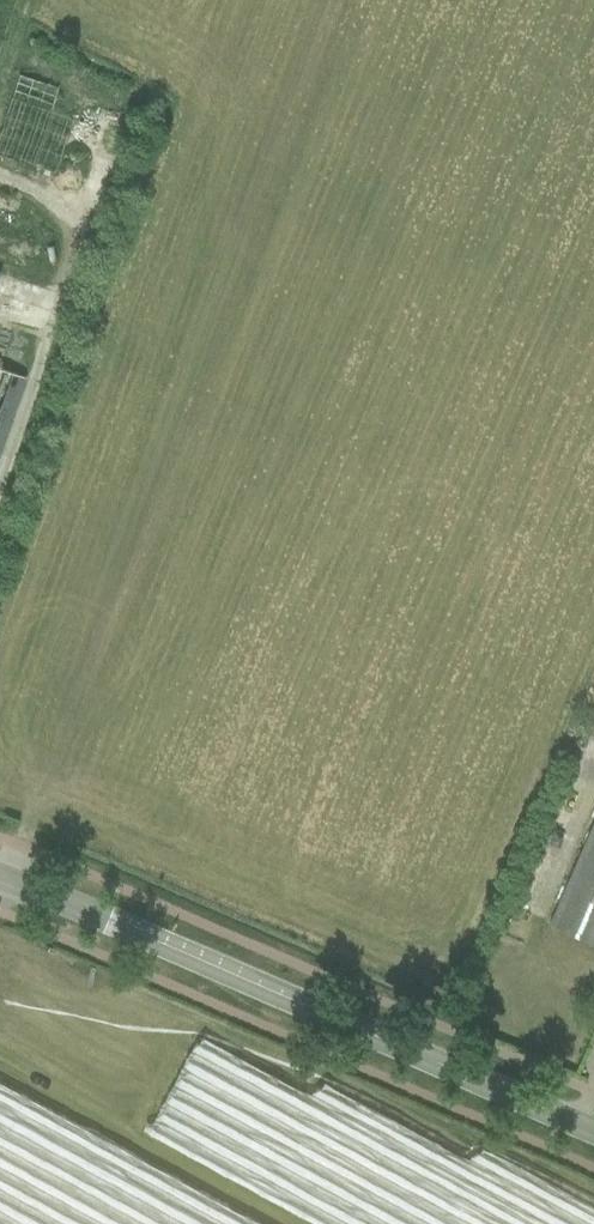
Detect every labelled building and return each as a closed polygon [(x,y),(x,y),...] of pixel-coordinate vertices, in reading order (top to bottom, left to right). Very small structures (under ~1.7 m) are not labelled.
[(63,170),(87,92),(22,72),(0,144),(0,151),(63,170)] [(25,378),(0,369),(0,449),(25,378)] [(550,922),(593,942),(593,822),(550,922)]
